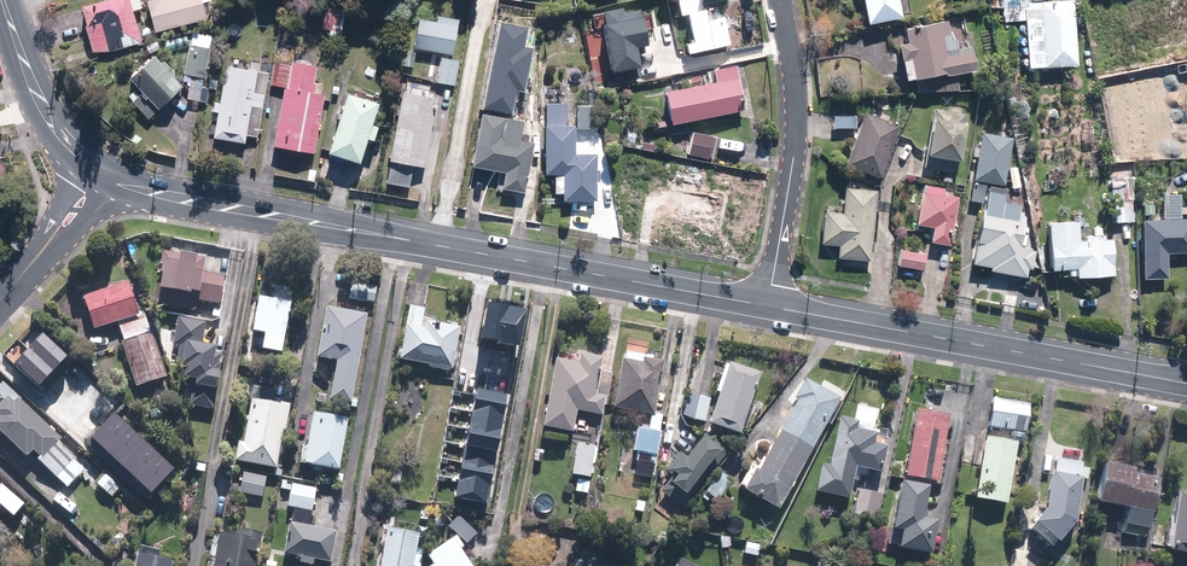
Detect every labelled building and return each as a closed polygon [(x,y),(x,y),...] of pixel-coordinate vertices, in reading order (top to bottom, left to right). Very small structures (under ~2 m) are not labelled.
[(109,52),(142,42),(133,11),(142,9),(139,0),(107,0),(82,8),(87,25),(85,26),(92,52),(109,52)] [(148,2),(156,32),(207,19),(202,0),(154,0),(148,2)] [(692,54),(733,45),(727,17),(714,20),(712,9),(705,11),(703,0),(680,0),(684,16),(691,14),(698,43),(690,44),(692,54)] [(869,24),(903,18),(899,0),(865,0),(869,24)] [(1006,21),(1026,20),(1028,68),(1078,66),(1074,0),(1030,2),(1030,0),(1005,0),(1006,21)] [(1186,33),(1186,0),(1172,0),(1151,11),(1168,43),(1186,33)] [(325,29),(342,32),(347,9),(330,6),(325,29)] [(598,11),(612,80),(640,74),(635,46),(645,44),(638,7),(624,10),(623,6),(598,11)] [(417,48),(454,55),(459,26),(422,19),(417,48)] [(911,43),(903,44),(910,80),(918,79),(921,92),(962,90),(959,74),(979,70),(975,46),(960,49),(958,39),(954,39),(950,20),(909,28),(911,43)] [(190,99),(201,101),(212,49),(208,48),(209,44),(203,42),(202,46),(193,44),(186,74),(195,76),(190,99)] [(407,65),(415,67),(418,52),(409,51),(407,65)] [(133,79),(161,109),(185,87),(173,74),(176,71),(167,62),(165,64),(157,56),(133,79)] [(439,82),(457,85),(461,60),(443,57),(439,82)] [(294,63),(290,88),(287,88),(277,147),(314,153),(324,96),(314,95),(316,84),(314,84),(316,67),(294,63)] [(669,92),(675,124),(746,110),(737,65),(710,71),(713,83),(669,92)] [(221,113),(216,138),(244,143),(246,135),(256,136),(268,73),(229,66),(223,102),(217,101),(215,112),(221,113)] [(1183,134),(1186,133),(1186,67),(1172,70),(1172,72),(1163,74),(1167,93),(1174,91),(1183,134)] [(488,91),(504,93),(506,72),(491,70),(488,91)] [(394,185),(413,188),(416,165),(429,167),(440,97),(405,91),(394,161),(398,161),(394,185)] [(135,102),(150,119),(158,112),(143,94),(135,102)] [(333,153),(363,163),(371,137),(378,140),(382,127),(375,125),(382,104),(353,94),(333,153)] [(564,200),(597,200),(598,153),(576,154),(576,129),(593,129),(594,106),(577,106),(577,114),(566,114),(566,103),(546,103),(546,174),(555,174),(555,192),(565,192),(564,200)] [(926,168),(958,173),(960,161),(964,161),(970,124),(967,124),(968,114),(937,109),(926,168)] [(849,165),(882,178),(901,126),(867,113),(849,165)] [(523,199),(535,201),(539,183),(529,181),(536,143),(506,137),(509,118),(486,114),(476,166),(508,172),(505,189),(524,192),(523,199)] [(836,116),(836,128),(858,128),(858,116),(836,116)] [(1108,118),(1109,128),(1120,128),(1120,118),(1108,118)] [(654,122),(656,133),(669,131),(667,120),(654,122)] [(966,191),(982,194),(986,174),(1001,177),(1010,130),(978,124),(966,191)] [(627,147),(636,148),(638,132),(629,131),(627,147)] [(691,155),(709,159),(709,157),(713,158),(718,138),(696,133),(691,155)] [(1121,136),(1122,158),(1142,156),(1141,135),(1121,136)] [(644,150),(655,152),(657,145),(645,143),(644,150)] [(694,172),(702,173),(703,166),(695,164),(694,172)] [(1012,169),(1014,188),(1023,187),(1020,167),(1012,169)] [(1105,180),(1108,223),(1129,222),(1127,201),(1131,201),(1130,178),(1105,180)] [(973,261),(1028,272),(1033,245),(1020,243),(1025,216),(1017,214),(1019,203),(1003,200),(1006,185),(988,181),(973,261)] [(934,242),(951,245),(961,197),(946,194),(947,189),(929,186),(922,224),(937,228),(934,242)] [(841,257),(872,260),(880,191),(848,187),(846,214),(828,212),(824,243),(842,245),(841,257)] [(702,229),(720,232),(720,230),(726,231),(732,197),(688,189),(681,222),(703,226),(702,229)] [(1145,279),(1169,279),(1168,254),(1186,253),(1186,221),(1184,221),(1183,195),(1166,195),(1167,221),(1144,221),(1145,279)] [(1138,206),(1138,215),(1149,215),(1149,206),(1138,206)] [(1077,268),(1078,277),(1116,274),(1114,239),(1101,240),(1100,236),(1087,237),(1087,240),(1079,241),(1077,221),(1048,223),(1051,271),(1077,268)] [(154,303),(195,310),(197,298),(218,302),(223,273),(202,270),(205,256),(163,248),(154,303)] [(902,266),(925,270),(927,256),(905,252),(902,266)] [(351,297),(376,303),(379,288),(355,282),(351,297)] [(123,331),(149,323),(144,309),(140,311),(131,284),(87,298),(98,330),(120,323),(123,331)] [(265,350),(283,353),(294,293),(279,290),(277,300),(262,298),(256,331),(268,334),(265,350)] [(483,305),(477,340),(516,346),(522,312),(483,305)] [(403,360),(454,370),(462,328),(429,322),(428,330),(422,329),(426,309),(411,306),(406,329),(409,330),(409,332),(404,331),(399,357),(404,358),(403,360)] [(334,401),(354,404),(369,315),(329,308),(320,358),(341,362),(334,401)] [(293,325),(299,326),(301,315),(294,314),(293,325)] [(190,403),(210,407),(220,351),(214,350),(215,345),(201,343),(206,320),(179,315),(174,342),(179,343),(176,360),(184,362),(180,383),(193,386),(190,403)] [(149,323),(123,331),(126,342),(124,343),(139,388),(169,377),(154,332),(152,333),(149,323)] [(53,369),(67,354),(43,333),(29,348),(53,369)] [(38,385),(53,369),(29,348),(15,364),(38,385)] [(242,366),(254,368),(257,352),(245,350),(242,366)] [(547,428),(575,433),(579,411),(603,415),(605,405),(608,406),(614,374),(601,371),(603,359),(583,355),(581,364),(573,363),(575,355),(560,353),(547,428)] [(638,476),(650,478),(651,474),(653,474),(657,455),(658,455),(665,417),(656,415),(665,363),(655,361),(656,357),(649,356),(649,357),(629,354),(627,361),(625,361),(617,409),(654,415),(652,431),(641,429),(637,452),(641,452),(637,473),(639,473),(638,476)] [(712,425),(743,435),(764,374),(733,364),(732,367),(729,366),(720,393),(723,394),(712,425)] [(801,402),(784,432),(816,449),(843,401),(808,380),(797,399),(801,402)] [(238,462),(278,469),(285,430),(287,431),(292,405),(277,402),(279,391),(257,387),(247,444),(241,443),(238,462)] [(453,497),(484,502),(503,395),(472,389),(453,497)] [(696,429),(704,431),(712,399),(702,397),(696,420),(698,421),(696,429)] [(69,488),(87,470),(60,444),(63,440),(21,399),(17,404),(11,398),(0,410),(0,415),(4,418),(0,422),(0,429),(30,458),(37,451),(43,457),(41,460),(69,488)] [(991,427),(1028,433),(1032,404),(996,398),(991,427)] [(171,404),(173,415),(181,413),(179,402),(171,404)] [(908,478),(940,483),(953,417),(921,411),(908,478)] [(90,437),(105,451),(128,426),(113,412),(90,437)] [(308,465),(342,471),(351,421),(317,415),(308,465)] [(433,433),(442,434),(444,423),(435,421),(433,433)] [(820,493),(852,500),(858,474),(867,476),(868,470),(884,474),(890,447),(886,446),(888,437),(877,435),(878,428),(863,425),(862,431),(841,426),(832,467),(825,465),(820,493)] [(105,451),(121,465),(144,440),(128,426),(105,451)] [(816,449),(784,432),(775,448),(772,446),(760,467),(754,464),(742,485),(749,489),(747,491),(781,510),(816,449)] [(663,492),(684,509),(730,451),(708,433),(689,457),(684,453),(668,472),(674,478),(663,492)] [(964,462),(978,465),(983,437),(969,434),(964,462)] [(978,499),(1009,505),(1020,442),(990,437),(978,499)] [(121,465),(136,479),(159,454),(144,440),(121,465)] [(575,490),(585,492),(588,478),(591,478),(597,447),(581,444),(575,475),(578,476),(575,490)] [(136,479),(152,493),(175,468),(159,454),(136,479)] [(1020,533),(1041,551),(1047,544),(1048,545),(1065,525),(1074,479),(1073,479),(1076,465),(1050,460),(1048,474),(1044,473),(1037,510),(1025,524),(1027,526),(1020,533)] [(1129,505),(1123,532),(1144,535),(1149,528),(1158,478),(1133,474),(1134,467),(1104,462),(1098,498),(1129,505)] [(393,483),(401,484),(404,472),(396,470),(393,483)] [(242,492),(264,497),(268,477),(246,472),(242,492)] [(704,498),(709,502),(713,496),(720,502),(735,482),(723,473),(704,498)] [(99,484),(114,497),(122,488),(107,474),(99,484)] [(323,484),(331,485),(333,478),(325,477),(323,484)] [(282,490),(292,491),(293,482),(283,481),(282,490)] [(16,517),(27,505),(4,484),(3,486),(0,484),(0,503),(16,517)] [(301,564),(316,565),(317,560),(333,563),(339,531),(312,527),(318,490),(294,485),(290,508),(297,509),(294,524),(292,523),(286,555),(302,558),(301,564)] [(1186,553),(1186,491),(1180,489),(1174,523),(1167,522),(1163,544),(1167,545),(1167,549),(1186,553)] [(891,495),(884,526),(921,534),(925,513),(911,509),(913,499),(891,495)] [(1087,509),(1095,511),(1096,500),(1089,499),(1087,509)] [(636,510),(645,512),(647,502),(637,501),(636,510)] [(450,526),(469,544),(479,534),(460,516),(450,526)] [(422,534),(391,528),(384,565),(416,565),(422,534)] [(264,534),(240,529),(239,537),(223,534),(217,565),(258,565),(264,534)] [(723,536),(731,537),(732,530),(724,529),(723,536)] [(723,538),(724,548),(732,547),(731,538),(723,538)] [(456,539),(430,556),(436,565),(474,565),(456,539)] [(746,554),(760,557),(762,546),(748,543),(746,554)] [(609,564),(614,558),(594,544),(579,565),(612,565),(609,564)] [(1149,554),(1157,555),(1158,548),(1150,546),(1149,554)] [(175,562),(143,555),(140,565),(174,565),(175,562)]
